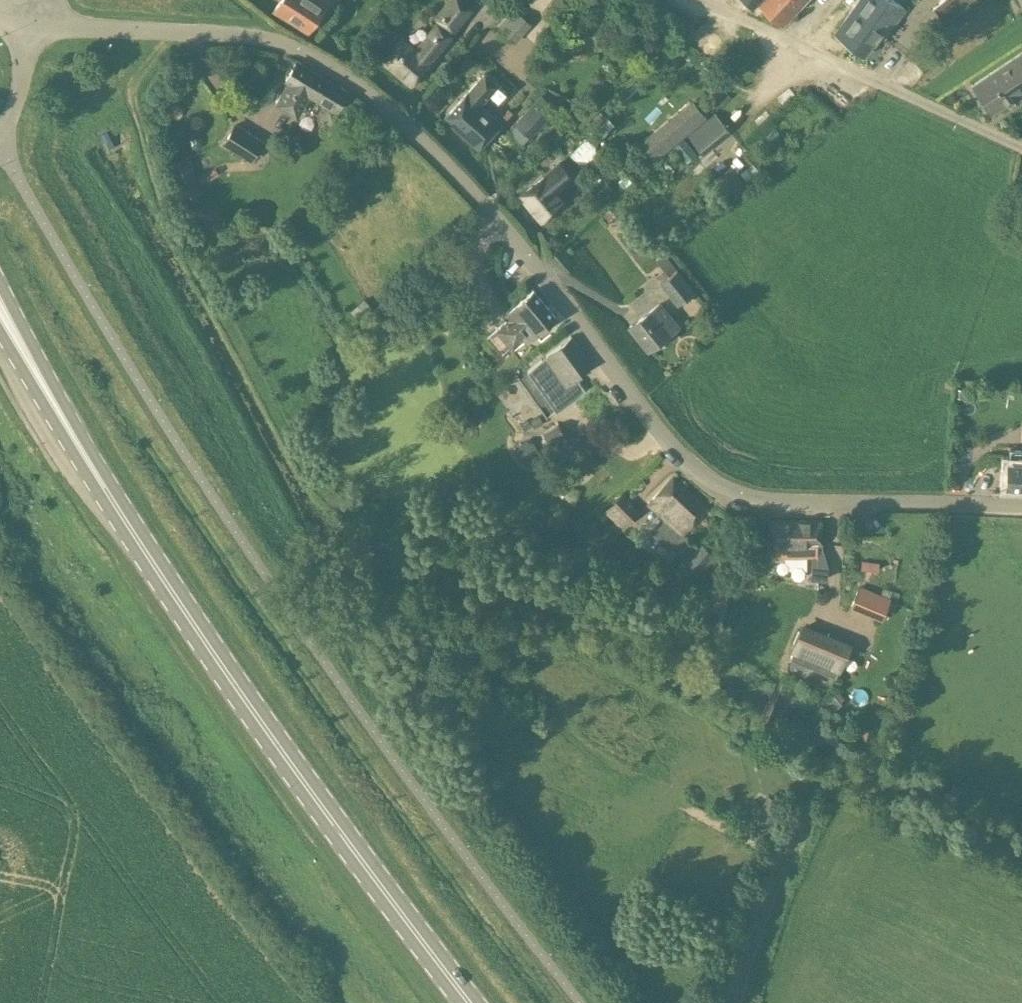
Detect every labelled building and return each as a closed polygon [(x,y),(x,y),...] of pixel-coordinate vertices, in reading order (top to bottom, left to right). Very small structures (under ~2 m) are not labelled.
[(327,4),(322,0),(281,0),(274,11),(308,33),(327,4)] [(436,20),(454,34),(475,8),(464,0),(452,0),(436,20)] [(758,1),(783,25),(806,0),(757,0),(758,1)] [(885,0),(859,0),(835,33),(852,45),(885,0)] [(852,45),(865,55),(879,34),(884,37),(906,7),(895,0),(885,0),(852,45)] [(957,0),(941,0),(933,7),(946,22),(963,7),(957,0)] [(515,10),(498,29),(513,43),(530,24),(515,10)] [(412,85),(452,35),(437,23),(416,49),(403,38),(384,62),(412,85)] [(1021,93),(1021,52),(972,84),(991,113),(1021,93)] [(348,91),(297,60),(285,78),(288,80),(276,100),(298,114),(311,93),(337,109),(348,91)] [(478,149),(502,123),(482,105),(500,84),(484,72),(467,92),(444,118),(478,149)] [(557,109),(543,95),(516,124),(530,137),(557,109)] [(655,158),(708,115),(693,97),(640,141),(655,158)] [(729,130),(715,112),(688,134),(702,152),(729,130)] [(265,140),(239,123),(226,144),(252,161),(265,140)] [(582,166),(597,152),(585,139),(570,154),(582,166)] [(570,181),(556,165),(547,173),(561,189),(570,181)] [(566,200),(545,175),(520,195),(542,221),(566,200)] [(666,254),(657,261),(670,277),(661,284),(678,306),(696,292),(666,254)] [(504,313),(507,317),(486,335),(502,354),(524,336),(527,340),(556,316),(534,289),(504,313)] [(353,314),(363,325),(375,314),(365,303),(353,314)] [(649,350),(678,327),(660,304),(631,327),(649,350)] [(592,364),(572,336),(547,354),(543,348),(513,369),(547,415),(585,387),(576,375),(592,364)] [(505,358),(508,361),(498,369),(505,376),(521,362),(513,352),(505,358)] [(570,416),(543,436),(551,446),(578,427),(570,416)] [(1011,449),(1010,464),(1009,486),(1021,487),(1021,449),(1011,449)] [(580,455),(584,461),(591,458),(587,451),(580,455)] [(682,535),(708,507),(673,476),(648,503),(663,517),(652,529),(652,535),(665,546),(671,546),(682,534),(682,535)] [(624,529),(641,511),(622,493),(605,511),(624,529)] [(605,528),(613,520),(606,513),(598,521),(605,528)] [(776,544),(776,558),(818,558),(818,543),(822,543),(822,520),(769,520),(769,544),(776,544)] [(705,542),(689,560),(700,569),(716,552),(705,542)] [(859,587),(850,609),(883,622),(891,600),(859,587)] [(835,678),(850,644),(803,624),(788,658),(835,678)]
